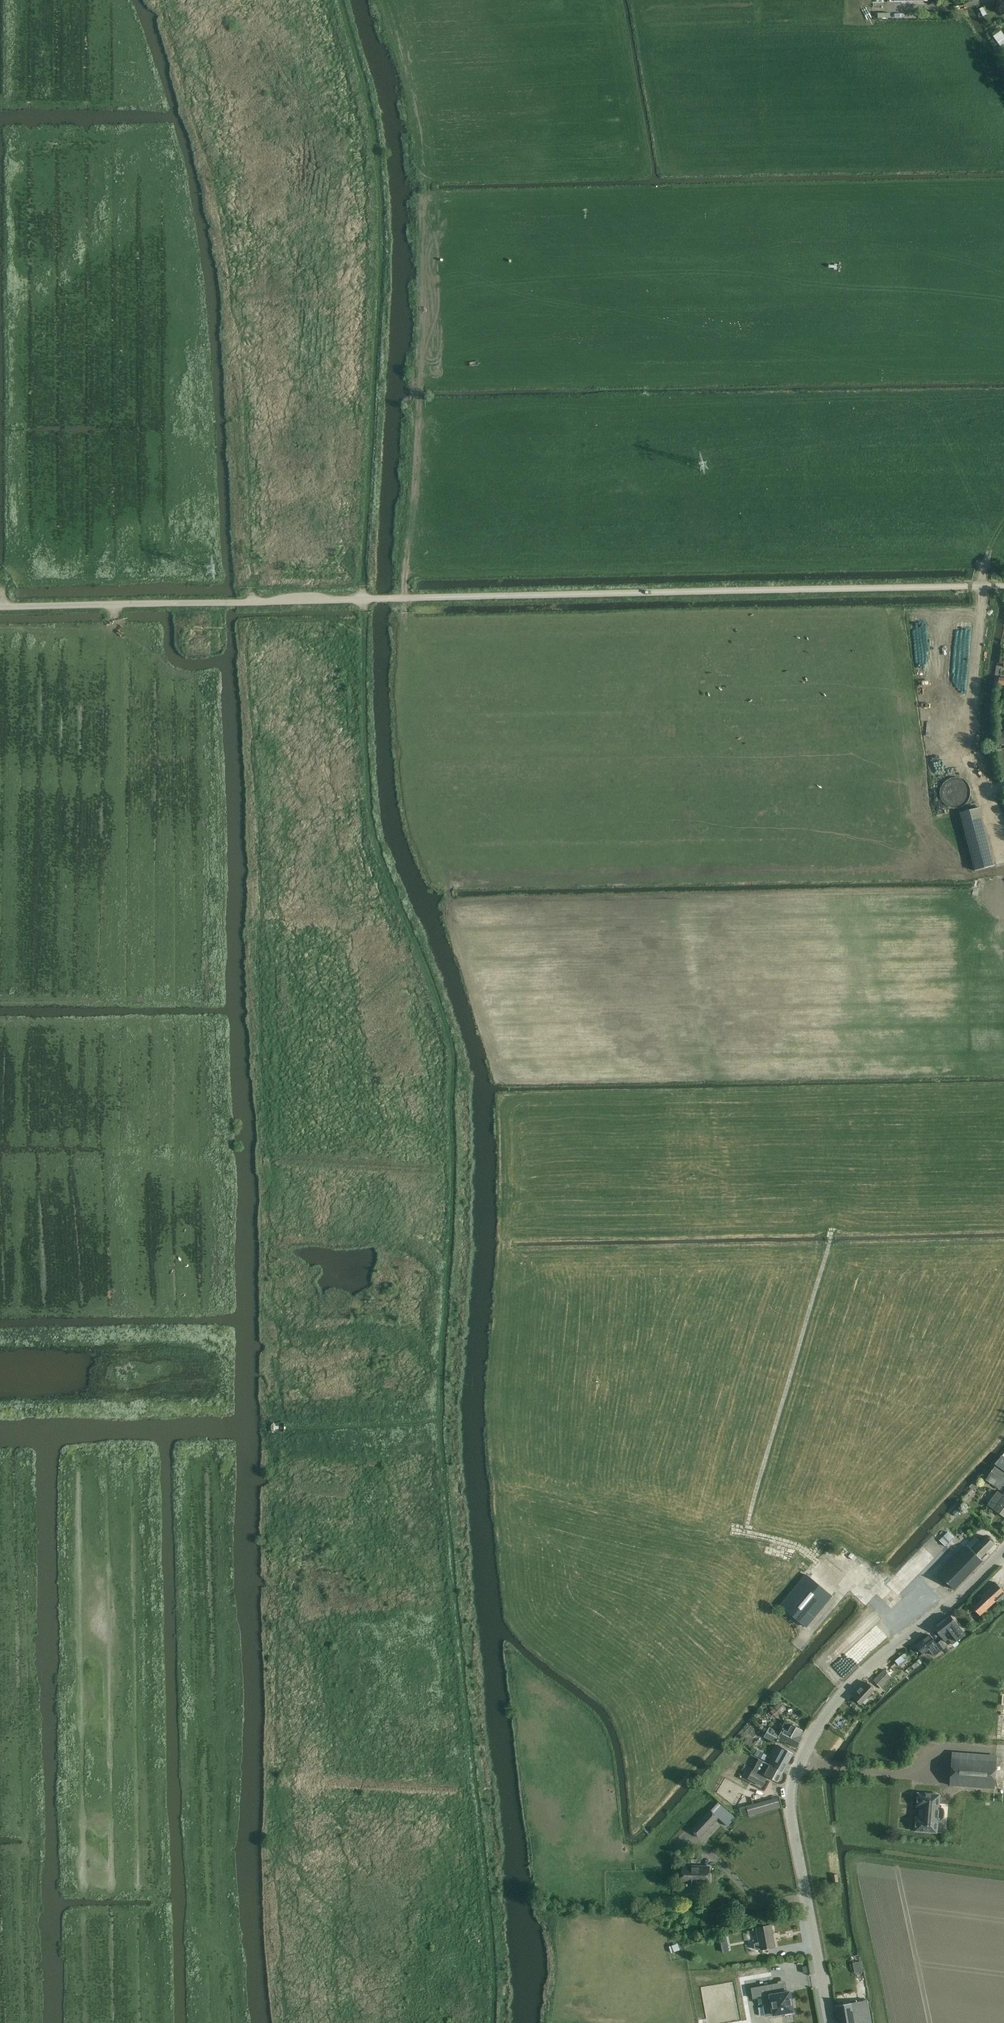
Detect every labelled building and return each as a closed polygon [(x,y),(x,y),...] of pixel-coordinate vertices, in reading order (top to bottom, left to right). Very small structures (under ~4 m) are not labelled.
[(993,36),(995,38),(1001,48),(1000,49),(999,49),(1003,55),(1003,54),(1003,34),(1003,32),(1001,30),(993,36)] [(976,871),(995,866),(980,808),(960,813),(976,871)] [(986,1480),(1001,1490),(1003,1486),(1003,1473),(995,1467),(986,1480)] [(1003,1495),(998,1491),(988,1505),(1003,1517),(1003,1494),(1003,1495)] [(946,1546),(954,1537),(948,1531),(940,1540),(946,1546)] [(967,1545),(939,1573),(955,1589),(983,1560),(980,1558),(995,1544),(987,1536),(982,1541),(976,1536),(967,1545)] [(781,1606),(791,1614),(806,1627),(832,1596),(806,1575),(781,1606)] [(979,1614),(980,1615),(996,1601),(1001,1606),(1003,1603),(1003,1591),(996,1582),(971,1605),(979,1614)] [(942,1621),(934,1628),(941,1637),(941,1636),(943,1638),(945,1642),(949,1639),(953,1644),(953,1643),(955,1646),(959,1643),(957,1640),(959,1639),(962,1637),(965,1634),(961,1629),(959,1627),(951,1616),(950,1615),(942,1621)] [(923,1654),(936,1643),(929,1634),(916,1645),(923,1654)] [(946,1647),(941,1640),(936,1644),(941,1651),(946,1647)] [(901,1655),(895,1660),(898,1664),(902,1661),(903,1662),(910,1656),(906,1652),(902,1656),(901,1655)] [(884,1669),(874,1680),(881,1686),(891,1676),(884,1669)] [(852,1696),(853,1697),(860,1704),(875,1689),(867,1681),(852,1696)] [(776,1717),(783,1712),(786,1708),(780,1702),(776,1707),(771,1711),(776,1717)] [(800,1736),(803,1730),(791,1723),(787,1729),(783,1727),(780,1733),(770,1727),(765,1736),(777,1743),(779,1738),(798,1748),(803,1738),(800,1736)] [(780,1746),(770,1765),(783,1772),(794,1753),(780,1746)] [(767,1755),(761,1751),(761,1752),(758,1757),(764,1760),(767,1755)] [(994,1788),(996,1760),(952,1757),(950,1785),(994,1788)] [(752,1772),(748,1778),(763,1786),(766,1780),(767,1779),(768,1777),(778,1782),(783,1772),(770,1765),(760,1759),(753,1771),(752,1771),(752,1772)] [(916,1817),(915,1831),(937,1832),(938,1820),(941,1821),(943,1819),(944,1818),(944,1817),(945,1817),(945,1816),(945,1815),(945,1814),(945,1813),(945,1812),(945,1811),(945,1810),(944,1808),(942,1807),(939,1806),(940,1794),(918,1793),(917,1806),(923,1807),(922,1818),(916,1817)] [(755,1804),(746,1806),(749,1816),(749,1817),(781,1808),(778,1797),(770,1799),(771,1805),(756,1809),(755,1804)] [(710,1810),(692,1829),(700,1837),(718,1817),(711,1810),(710,1810)] [(710,1867),(704,1866),(690,1866),(683,1866),(682,1883),(686,1883),(686,1893),(697,1893),(698,1883),(709,1883),(710,1867)] [(757,1927),(759,1942),(755,1943),(755,1944),(755,1949),(757,1950),(760,1949),(776,1947),(772,1924),(757,1927)] [(721,1944),(723,1953),(729,1951),(728,1945),(728,1943),(721,1944)] [(678,1944),(669,1947),(671,1953),(680,1950),(678,1944)] [(762,1997),(763,2005),(765,2016),(774,2014),(785,2012),(786,2015),(792,2014),(792,2011),(794,2011),(790,1991),(774,1994),(772,1984),(752,1988),(753,1998),(762,1997)] [(834,2004),(838,2022),(872,2022),(868,1998),(834,2004)]
